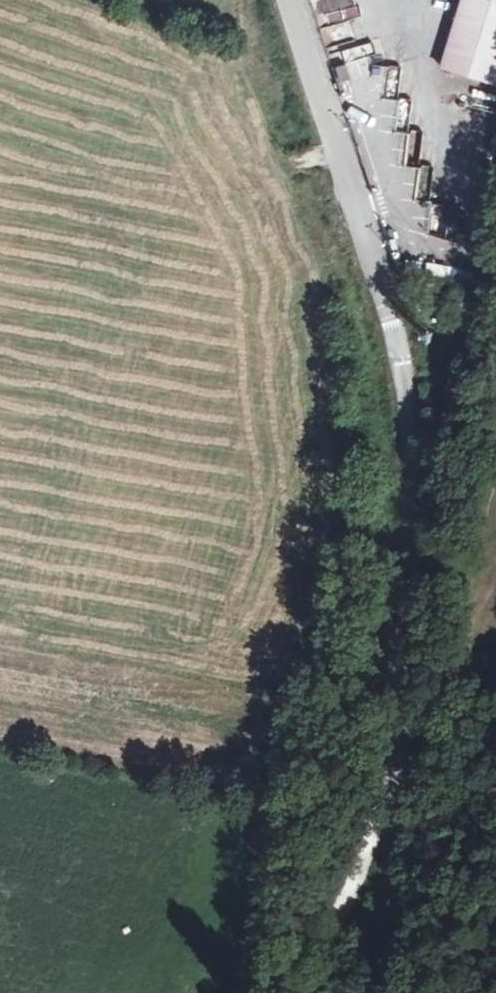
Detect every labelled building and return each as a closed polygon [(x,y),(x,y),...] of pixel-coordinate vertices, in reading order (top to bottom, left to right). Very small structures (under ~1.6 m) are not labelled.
[(445,68),(495,84),(495,0),(466,0),(445,68)]
